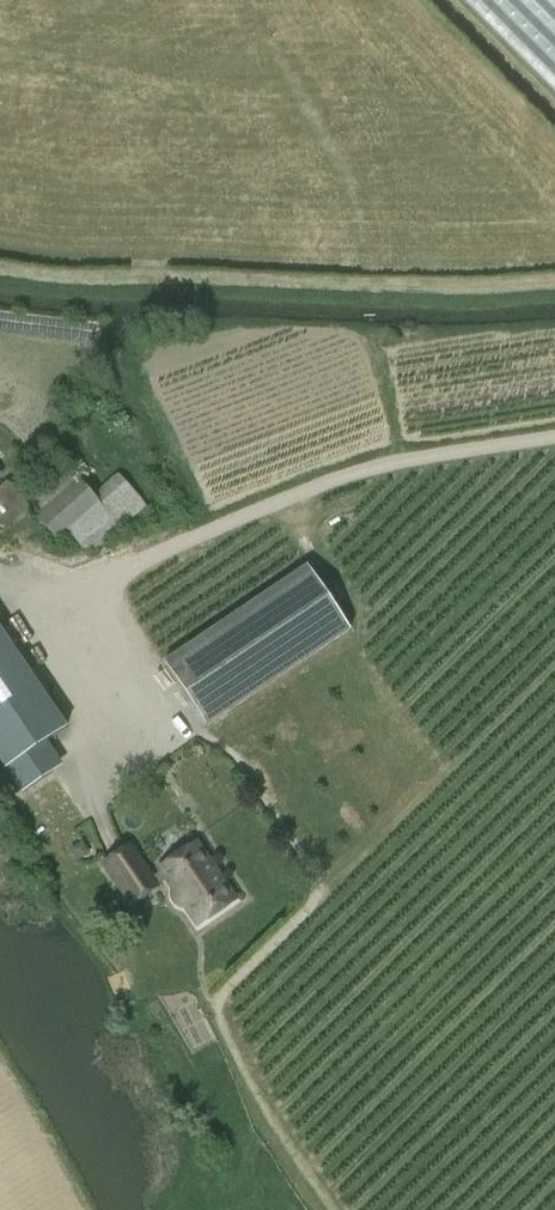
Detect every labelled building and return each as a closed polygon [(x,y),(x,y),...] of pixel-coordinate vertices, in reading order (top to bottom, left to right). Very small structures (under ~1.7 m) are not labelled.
[(29,516),(56,545),(69,535),(84,551),(94,553),(146,507),(118,473),(93,496),(82,485),(125,446),(106,426),(62,464),(57,460),(19,494),(6,481),(0,486),(0,537),(2,539),(29,516)] [(163,662),(206,727),(350,631),(306,566),(163,662)] [(6,770),(37,749),(67,729),(0,630),(0,761),(6,770)] [(160,872),(150,879),(156,886),(165,880),(198,928),(237,901),(197,842),(158,869),(160,872)] [(125,843),(102,860),(132,903),(156,886),(150,879),(125,843)] [(84,856),(85,850),(81,844),(71,850),(77,860),(84,856)]
